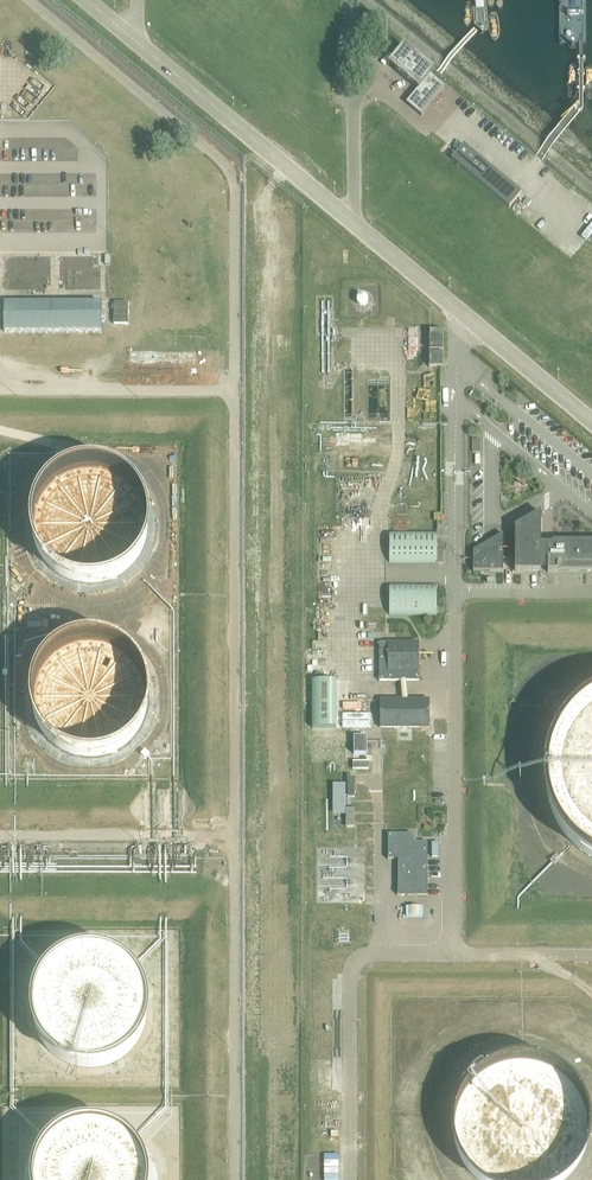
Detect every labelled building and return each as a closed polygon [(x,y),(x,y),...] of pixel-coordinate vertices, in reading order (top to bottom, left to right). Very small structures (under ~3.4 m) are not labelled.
[(390,62),(388,66),(389,67),(391,64),(398,70),(396,72),(404,78),(403,79),(417,90),(406,104),(421,117),(433,102),(438,96),(445,88),(430,76),(433,72),(426,66),(418,60),(415,64),(400,52),(391,63),(390,62)] [(463,145),(451,160),(509,209),(521,194),(463,145)] [(371,298),(372,296),(373,294),(372,292),(371,290),(369,288),(367,287),(365,287),(363,288),(361,289),(360,291),(359,293),(359,295),(360,297),(361,299),(363,300),(365,301),(367,300),(369,300),(371,298)] [(130,323),(130,302),(115,302),(115,323),(130,323)] [(101,305),(4,304),(4,331),(101,332),(101,305)] [(443,352),(443,331),(429,331),(429,351),(443,352)] [(429,354),(429,368),(443,368),(443,354),(429,354)] [(472,453),(480,453),(480,440),(472,440),(472,453)] [(135,566),(147,549),(153,530),(152,509),(145,490),(131,475),(113,465),(93,462),(74,465),(56,474),(43,488),(35,505),(32,525),(36,544),(46,561),(60,574),(78,581),(99,583),(118,577),(135,566)] [(553,543),(552,543),(552,545),(548,545),(548,544),(548,543),(547,543),(546,542),(545,542),(544,543),(543,543),(543,544),(543,545),(542,545),(539,545),(539,540),(540,540),(540,513),(515,528),(515,572),(540,572),(540,568),(547,568),(547,574),(558,574),(558,572),(591,572),(591,543),(553,543)] [(438,532),(390,532),(390,564),(437,564),(438,532)] [(503,535),(481,548),(473,552),(473,572),(503,572),(503,535)] [(437,585),(390,585),(390,617),(438,617),(437,585)] [(136,746),(148,729),(154,710),(153,689),(145,670),(132,655),(114,645),(94,641),(74,645),(57,654),(44,668),(35,685),(33,704),(37,723),(46,740),(61,753),(79,761),(99,763),(119,757),(136,746)] [(419,642),(380,642),(380,681),(419,681),(419,672),(419,642)] [(315,686),(315,671),(309,671),(309,699),(329,700),(329,679),(332,679),(332,671),(321,671),(321,679),(323,679),(323,686),(315,686)] [(576,706),(556,732),(546,762),(546,794),(557,825),(578,849),(591,858),(591,696),(576,706)] [(430,699),(380,699),(380,728),(430,728),(430,699)] [(367,755),(366,738),(354,738),(354,755),(367,755)] [(355,828),(355,810),(346,810),(346,828),(355,828)] [(398,859),(398,895),(427,895),(427,842),(413,842),(413,834),(388,834),(388,859),(398,859)] [(423,917),(423,908),(406,908),(406,917),(423,917)] [(134,1051),(146,1034),(152,1015),(151,994),(143,975),(129,960),(111,950),(91,947),(72,950),(55,959),(41,973),(33,990),(30,1010),(34,1029),(44,1045),(59,1058),(76,1066),(97,1068),(117,1062),(134,1051)] [(588,1145),(591,1126),(591,1118),(590,1101),(580,1080),(564,1064),(543,1054),(521,1051),(499,1056),(479,1067),(465,1084),(457,1105),(455,1128),(462,1149),(474,1168),(491,1179),(556,1179),(558,1179),(576,1165),(588,1145)] [(152,1172),(145,1153),(131,1138),(113,1128),(93,1125),(74,1128),(56,1137),(43,1151),(34,1168),(33,1179),(153,1179),(152,1172)]
